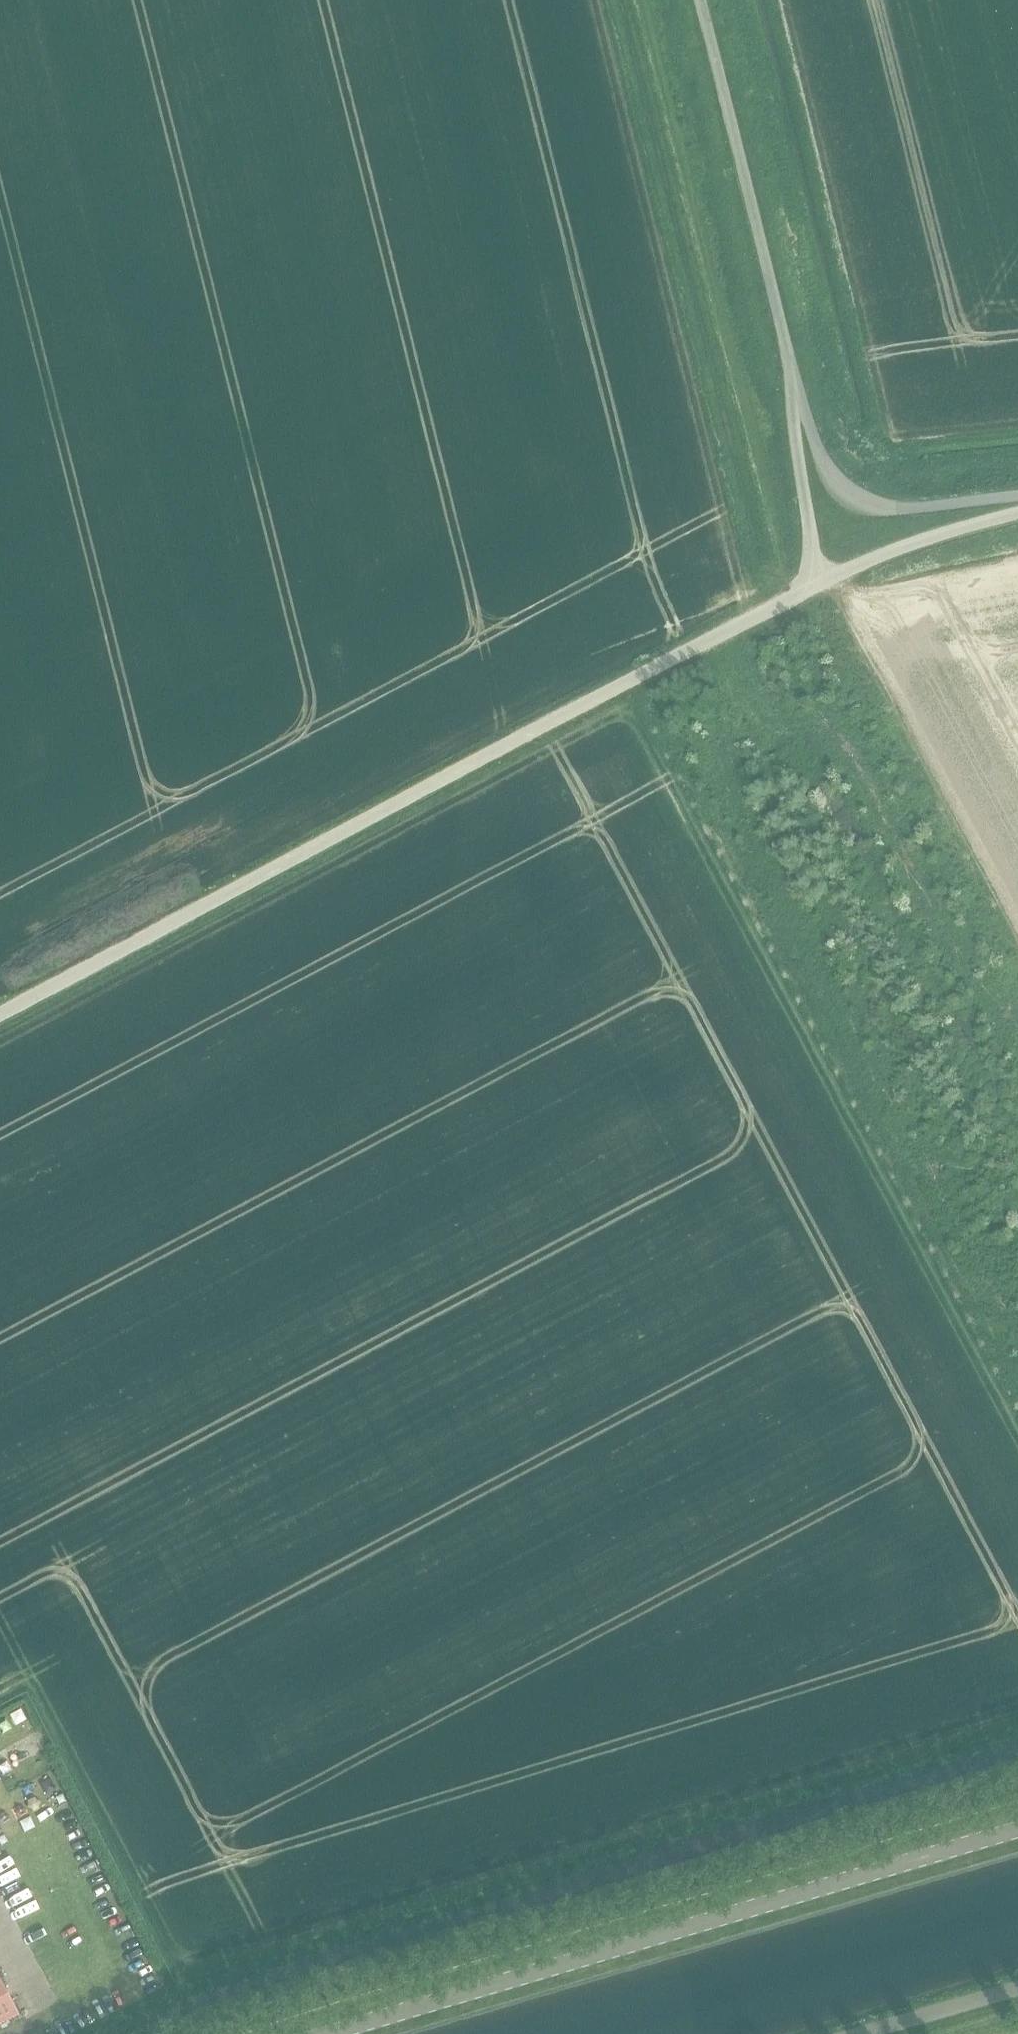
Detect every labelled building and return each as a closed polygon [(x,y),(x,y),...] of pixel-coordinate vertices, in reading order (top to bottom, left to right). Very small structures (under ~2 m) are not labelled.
[(18,2015),(0,1980),(0,2024),(18,2015)]
